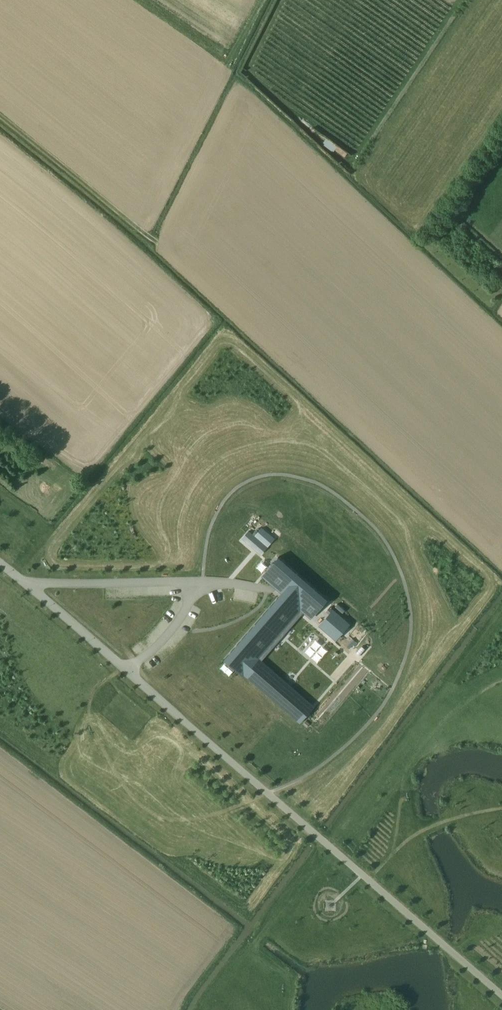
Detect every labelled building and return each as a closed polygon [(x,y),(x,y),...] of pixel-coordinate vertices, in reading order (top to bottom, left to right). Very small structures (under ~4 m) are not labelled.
[(279,597),(224,660),(225,660),(226,659),(243,674),(242,675),(243,676),(244,675),(300,723),(301,723),(299,722),(313,706),(258,659),(297,614),(296,612),(299,608),(310,617),(326,599),(327,601),(328,600),(278,557),(278,558),(279,559),(263,577),(284,595),(281,599),(279,597)] [(334,611),(320,627),(335,639),(348,624),(350,625),(350,624),(333,609),(332,610),(334,611)]
